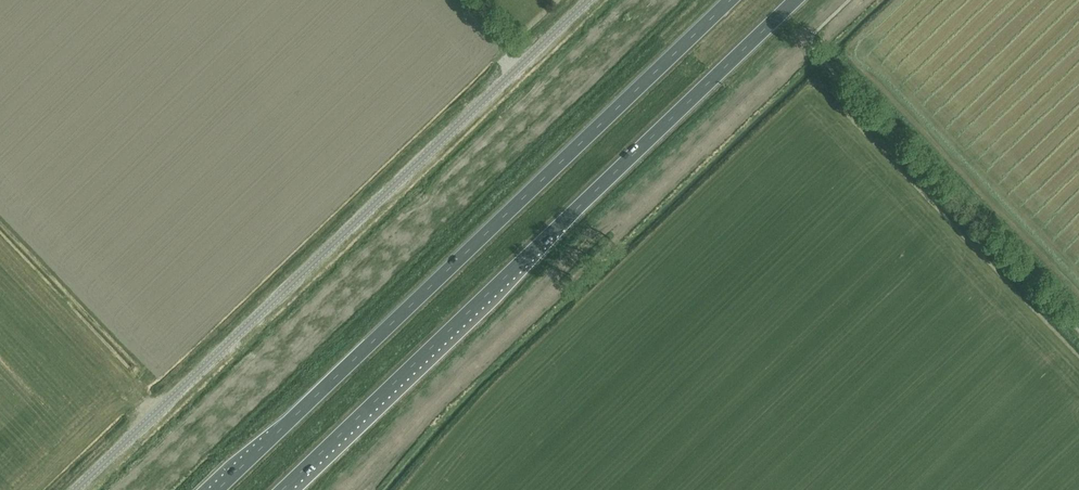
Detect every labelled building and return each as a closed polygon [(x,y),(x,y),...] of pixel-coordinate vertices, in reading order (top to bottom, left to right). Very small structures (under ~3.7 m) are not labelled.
[(710,13),(722,0),(710,0),(703,7),(710,13)]
